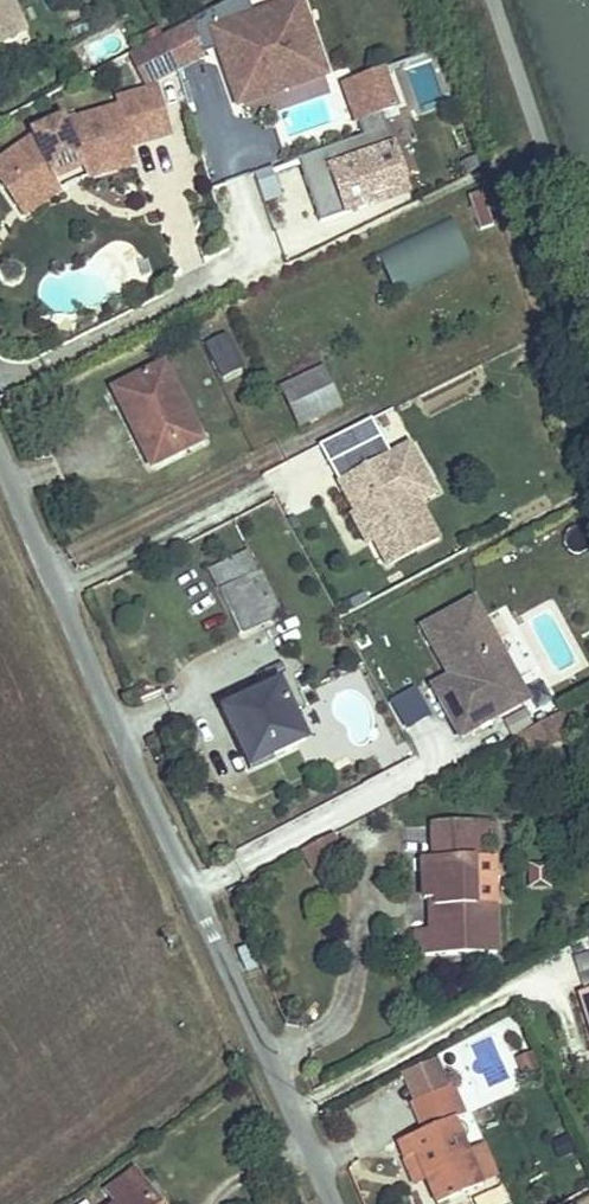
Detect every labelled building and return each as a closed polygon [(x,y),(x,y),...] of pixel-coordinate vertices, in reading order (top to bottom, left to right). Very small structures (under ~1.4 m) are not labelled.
[(1,40),(25,28),(11,0),(0,0),(0,37),(1,40)] [(248,0),(230,0),(161,37),(176,65),(178,70),(204,56),(203,51),(218,45),(232,87),(278,71),(284,89),(325,74),(299,0),(298,0),(254,16),(248,0)] [(146,44),(163,35),(158,28),(142,36),(146,44)] [(178,70),(176,65),(161,37),(130,54),(147,86),(178,70)] [(351,122),(396,106),(381,63),(335,79),(351,122)] [(284,89),(278,71),(232,87),(238,105),(284,89)] [(1,160),(27,198),(55,179),(53,174),(80,162),(82,167),(84,171),(133,157),(130,146),(171,135),(158,89),(116,101),(118,108),(64,124),(62,119),(32,133),(35,137),(1,160)] [(301,154),(315,217),(405,198),(386,114),(356,120),(361,141),(301,154)] [(88,179),(135,165),(133,157),(84,171),(88,179)] [(1,160),(0,161),(0,185),(23,217),(61,191),(55,179),(27,198),(1,160)] [(53,174),(55,179),(82,167),(80,162),(53,174)] [(450,214),(374,247),(392,291),(469,258),(450,214)] [(222,376),(241,367),(225,335),(206,344),(222,376)] [(144,438),(157,464),(202,441),(163,365),(113,390),(138,440),(144,438)] [(298,427),(341,406),(323,368),(280,389),(298,427)] [(157,464),(144,438),(138,440),(151,467),(157,464)] [(408,466),(434,517),(450,509),(424,458),(408,466)] [(354,494),(370,524),(376,521),(388,543),(384,545),(388,554),(401,579),(452,552),(434,517),(408,466),(354,494)] [(383,557),(388,554),(384,545),(388,543),(376,521),(370,524),(367,526),(383,557)] [(528,536),(515,542),(520,553),(533,546),(528,536)] [(279,617),(249,553),(210,572),(240,635),(279,617)] [(527,700),(473,601),(423,628),(450,677),(455,685),(447,689),(459,710),(449,716),(461,737),(527,700)] [(447,689),(455,685),(450,677),(433,687),(449,716),(459,710),(447,689)] [(255,764),(306,740),(279,684),(223,711),(233,732),(238,729),(255,764)] [(411,728),(430,720),(415,689),(397,698),(411,728)] [(523,712),(513,718),(519,731),(530,725),(523,712)] [(531,756),(573,733),(562,713),(520,735),(531,756)] [(250,767),(255,764),(238,729),(233,732),(250,767)] [(473,840),(473,822),(433,823),(434,859),(423,859),(424,900),(434,900),(435,906),(430,906),(430,931),(416,931),(417,955),(496,953),(495,904),(475,905),(474,858),(473,840)] [(493,840),(493,822),(473,822),(473,840),(493,840)] [(494,857),(474,858),(475,905),(495,904),(494,857)] [(529,864),(529,889),(551,888),(550,864),(529,864)] [(238,951),(247,973),(256,968),(246,947),(238,951)] [(580,993),(588,1022),(588,990),(580,993)] [(525,1075),(537,1071),(530,1054),(518,1058),(525,1075)] [(416,1101),(448,1087),(437,1062),(405,1076),(416,1101)] [(416,1101),(411,1103),(423,1131),(397,1142),(405,1160),(415,1155),(426,1180),(436,1203),(440,1203),(483,1186),(480,1181),(469,1155),(454,1120),(465,1115),(452,1085),(448,1087),(416,1101)] [(553,1144),(560,1159),(572,1153),(566,1138),(553,1144)] [(485,1148),(469,1155),(480,1181),(496,1174),(485,1148)] [(415,1185),(426,1180),(415,1155),(405,1160),(415,1185)] [(139,1166),(112,1188),(122,1200),(117,1203),(167,1203),(139,1166)]
